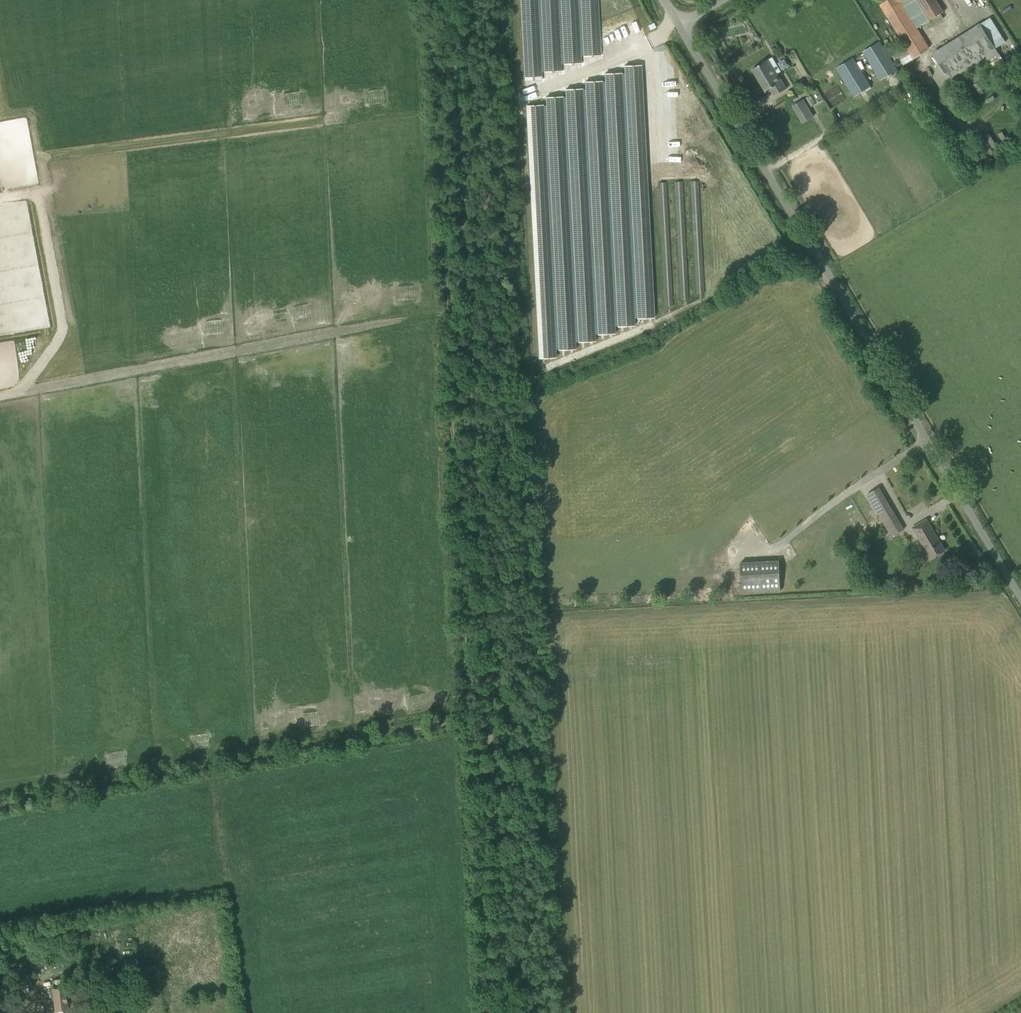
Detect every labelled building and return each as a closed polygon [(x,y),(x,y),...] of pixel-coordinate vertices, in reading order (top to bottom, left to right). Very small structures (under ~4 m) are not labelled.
[(525,87),(529,87),(548,80),(583,66),(602,58),(601,46),(594,27),(593,19),(600,17),(599,0),(521,0),(525,87)] [(943,12),(935,0),(887,0),(880,5),(912,59),(928,49),(916,29),(943,12)] [(997,53),(980,25),(932,54),(950,82),(997,53)] [(883,50),(879,43),(863,53),(880,80),(896,70),(883,50)] [(644,59),(527,96),(528,159),(532,156),(536,162),(536,153),(547,152),(556,151),(556,147),(559,151),(567,151),(567,148),(573,148),(579,144),(586,154),(585,124),(590,139),(598,136),(600,139),(607,139),(607,140),(613,140),(616,138),(627,135),(627,145),(638,145),(646,170),(644,59)] [(855,96),(870,86),(852,60),(837,70),(855,96)] [(786,89),(777,74),(776,75),(772,69),(766,61),(752,69),(765,91),(770,89),(774,96),(786,89)] [(792,106),(802,123),(813,117),(803,100),(792,106)] [(677,107),(662,108),(664,164),(679,164),(677,107)] [(998,145),(1008,141),(1003,129),(993,133),(998,145)] [(975,141),(982,155),(992,151),(986,136),(975,141)] [(668,220),(666,182),(659,182),(660,212),(661,212),(662,220),(668,220)] [(651,268),(635,268),(637,318),(653,317),(651,268)] [(616,282),(618,326),(635,325),(633,275),(628,276),(628,283),(623,283),(623,282),(616,282)] [(559,286),(561,349),(575,348),(574,286),(559,286)] [(579,342),(596,341),(593,288),(585,288),(585,289),(576,290),(579,342)] [(598,334),(614,333),(612,288),(596,288),(598,334)] [(539,358),(556,357),(553,292),(536,293),(539,358)] [(810,362),(805,354),(802,356),(807,364),(810,362)] [(892,536),(903,529),(878,487),(867,494),(892,536)] [(945,550),(926,519),(912,527),(931,559),(945,550)] [(742,594),(780,592),(778,560),(740,562),(742,594)] [(467,950),(467,936),(459,936),(459,950),(467,950)] [(52,989),(54,1011),(68,1010),(66,987),(52,989)]
